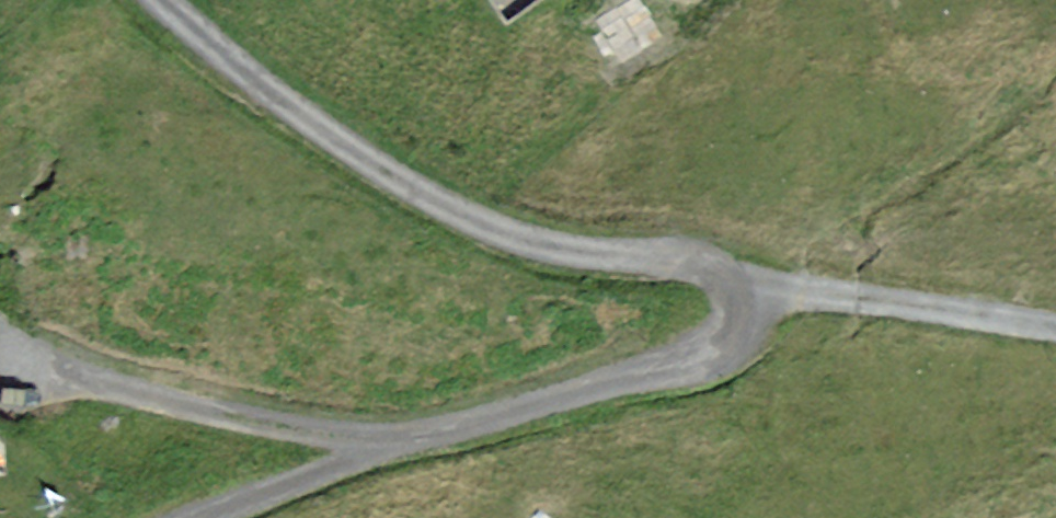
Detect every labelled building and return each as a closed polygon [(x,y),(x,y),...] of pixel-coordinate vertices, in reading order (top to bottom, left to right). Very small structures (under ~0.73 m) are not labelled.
[(502,18),(528,0),(490,0),(502,18)]
